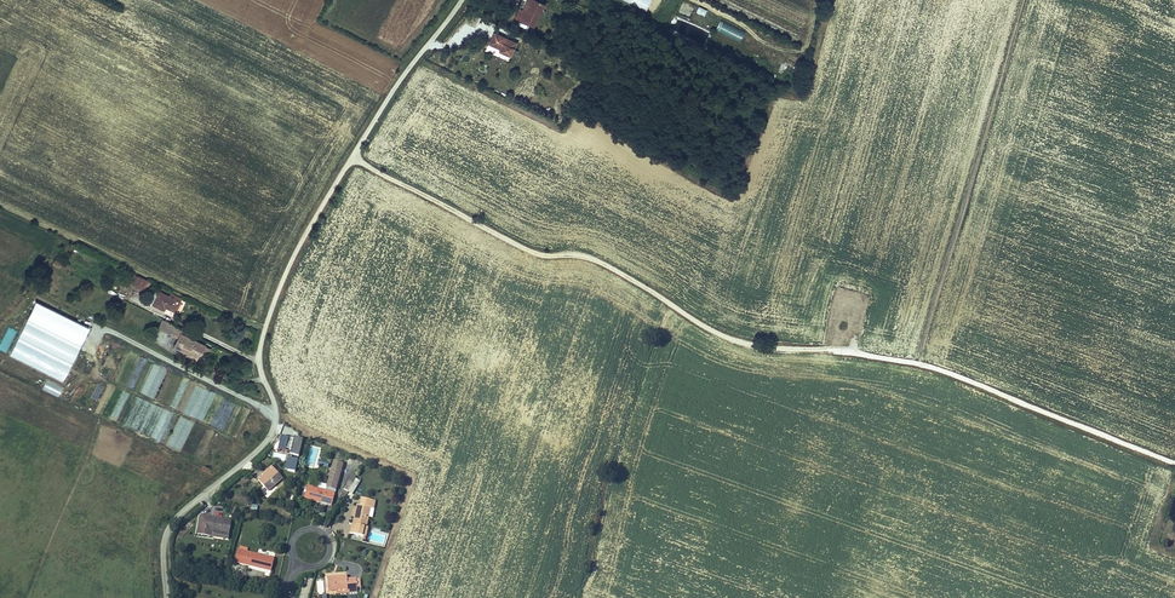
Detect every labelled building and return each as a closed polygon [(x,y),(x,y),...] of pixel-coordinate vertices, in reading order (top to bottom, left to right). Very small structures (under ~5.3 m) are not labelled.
[(519,20),(521,15),(525,16),(532,0),(528,0),(523,10),(521,10),(517,19),(519,20)] [(546,4),(537,0),(532,0),(525,16),(521,15),(519,20),(535,27),(546,4)] [(648,10),(653,0),(626,0),(648,10)] [(699,7),(697,13),(705,16),(708,10),(699,7)] [(718,33),(741,42),(746,31),(722,21),(718,33)] [(518,44),(496,34),(491,44),(502,50),(501,52),(512,57),(518,44)] [(468,53),(463,57),(466,62),(472,58),(468,53)] [(782,63),(777,73),(782,76),(787,65),(782,63)] [(151,283),(140,277),(135,286),(146,292),(151,283)] [(179,311),(183,302),(162,291),(155,305),(166,311),(169,306),(179,311)] [(65,381),(89,327),(34,303),(10,357),(65,381)] [(176,325),(160,317),(154,330),(160,333),(162,329),(171,334),(176,325)] [(176,325),(171,334),(180,338),(182,333),(185,334),(187,330),(176,325)] [(203,354),(207,345),(185,334),(182,333),(180,338),(175,347),(189,354),(198,358),(200,354),(201,353),(203,354)] [(214,348),(207,345),(203,354),(201,353),(200,354),(209,358),(214,348)] [(47,379),(42,389),(58,397),(63,387),(47,379)] [(280,436),(277,440),(280,442),(278,449),(285,451),(286,449),(291,450),(289,458),(287,458),(285,470),(295,473),(298,461),(292,459),(292,456),(299,457),(303,441),(290,437),(290,439),(280,436)] [(331,505),(343,463),(333,461),(325,490),(307,485),(304,497),(331,505)] [(258,480),(273,468),(271,466),(256,477),(258,480)] [(267,491),(282,479),(273,468),(258,480),(267,491)] [(349,492),(354,485),(349,482),(345,489),(349,492)] [(358,488),(354,485),(349,492),(353,495),(358,488)] [(369,532),(367,531),(371,510),(375,511),(376,503),(363,501),(361,508),(358,507),(357,511),(355,520),(352,536),(366,539),(368,539),(369,532)] [(233,523),(201,517),(198,536),(210,538),(212,531),(231,535),(233,523)] [(240,550),(239,550),(235,563),(272,572),(276,560),(248,552),(249,549),(246,549),(246,548),(241,547),(240,550)] [(347,578),(328,580),(329,594),(349,592),(349,596),(358,595),(357,581),(348,582),(347,578)]
